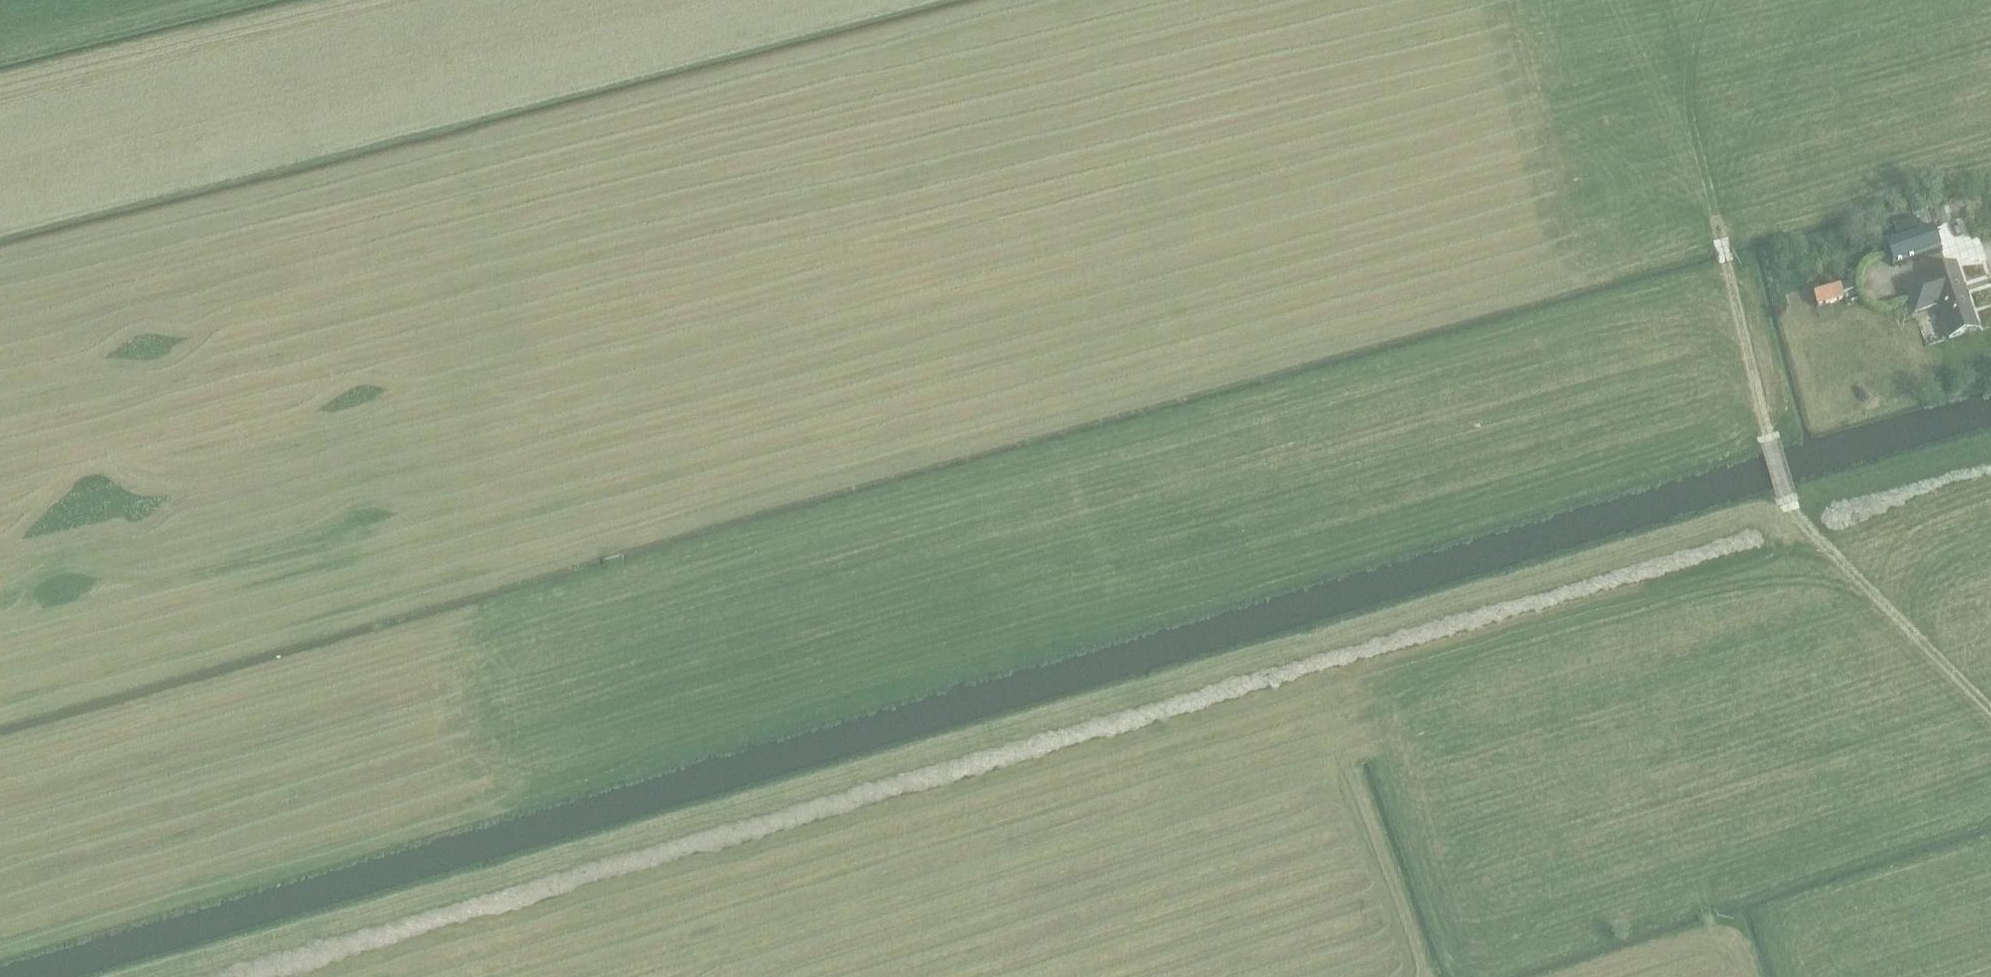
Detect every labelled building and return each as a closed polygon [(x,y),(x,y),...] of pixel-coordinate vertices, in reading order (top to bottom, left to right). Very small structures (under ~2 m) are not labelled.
[(1933,227),(1885,243),(1893,267),(1941,250),(1933,227)] [(1940,306),(1951,339),(1978,330),(1957,266),(1929,275),(1930,278),(1907,285),(1917,314),(1940,306)] [(1840,287),(1813,296),(1817,309),(1844,299),(1840,287)]
